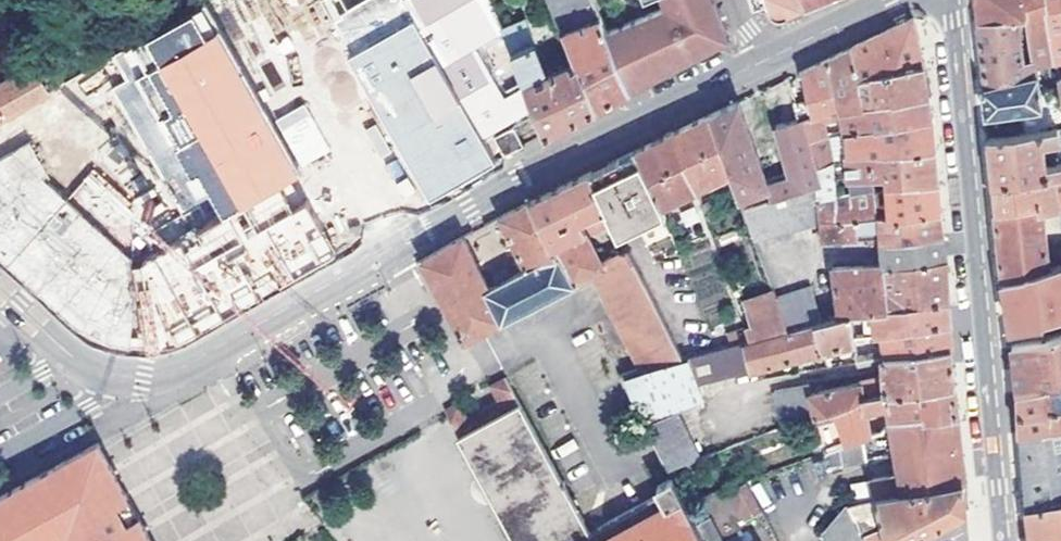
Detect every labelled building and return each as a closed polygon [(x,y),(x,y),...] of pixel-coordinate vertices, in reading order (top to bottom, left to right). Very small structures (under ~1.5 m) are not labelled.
[(596,0),(551,0),(569,49),(573,59),(596,107),(623,93),(630,89),(596,0)] [(630,89),(648,79),(644,66),(660,59),(674,54),(677,64),(710,47),(707,38),(729,31),(718,0),(596,0),(630,89)] [(805,3),(804,0),(793,0),(777,5),(774,5),(772,4),(770,2),(770,0),(765,0),(762,1),(765,6),(768,11),(770,12),(775,11),(805,3)] [(1027,0),(977,0),(979,23),(1018,19),(1029,18),(1027,0)] [(1029,18),(1034,58),(1034,64),(1060,60),(1050,0),(1027,0),(1029,18)] [(1060,60),(1060,0),(1050,0),(1060,60)] [(297,171),(208,13),(146,48),(160,72),(151,77),(174,118),(165,123),(182,152),(177,154),(193,181),(197,178),(219,215),(297,171)] [(1029,18),(1018,19),(1023,61),(1034,58),(1029,18)] [(573,59),(568,62),(546,73),(524,19),(500,27),(532,108),(543,135),(571,120),(596,107),(573,59)] [(858,79),(869,77),(923,66),(919,47),(914,28),(912,19),(852,47),(858,79)] [(986,88),(1035,78),(1034,64),(1034,58),(1023,61),(1018,19),(979,23),(983,55),(983,60),(986,88)] [(707,38),(710,47),(731,36),(729,31),(707,38)] [(863,105),(858,79),(852,47),(825,60),(804,70),(809,97),(812,115),(818,114),(838,109),(863,105)] [(644,66),(648,79),(677,64),(674,54),(660,59),(644,66)] [(869,77),(875,103),(928,95),(925,77),(923,66),(869,77)] [(40,99),(47,95),(32,67),(0,84),(0,122),(19,111),(40,99)] [(875,103),(869,77),(858,79),(863,105),(875,103)] [(1040,105),(1038,93),(1035,78),(986,88),(984,88),(986,106),(986,115),(1040,105)] [(125,107),(141,98),(130,80),(114,89),(125,107)] [(1038,93),(1040,105),(1041,110),(1060,107),(1060,89),(1038,93)] [(875,103),(863,105),(838,109),(841,133),(931,117),(929,104),(928,95),(875,103)] [(796,119),(812,115),(809,97),(792,101),(796,119)] [(730,170),(742,206),(811,183),(808,168),(801,140),(796,119),(775,125),(789,176),(768,183),(738,101),(710,114),(730,170)] [(300,168),(330,152),(305,104),(274,120),(300,168)] [(826,161),(833,195),(847,194),(844,162),(843,153),(841,133),(838,109),(818,114),(819,115),(820,116),(819,117),(823,136),(818,137),(822,161),(826,161)] [(693,188),(730,170),(710,114),(687,125),(672,132),(693,188)] [(819,115),(818,114),(812,115),(796,119),(801,140),(818,137),(823,136),(819,117),(820,116),(819,115)] [(843,153),(934,149),(933,134),(931,117),(841,133),(843,153)] [(1044,126),(989,136),(991,161),(993,183),(1060,172),(1060,161),(1050,163),(1047,143),(1060,140),(1060,123),(1044,126)] [(503,155),(522,145),(512,124),(493,134),(503,155)] [(634,151),(659,204),(693,188),(672,132),(649,143),(634,151)] [(822,161),(818,137),(801,140),(808,168),(822,161)] [(74,326),(92,336),(110,343),(129,346),(149,346),(168,343),(186,336),(332,253),(302,201),(290,208),(294,215),(193,272),(165,245),(141,270),(43,180),(47,177),(29,144),(0,162),(0,257),(74,326)] [(884,173),(888,196),(906,194),(905,186),(937,182),(935,164),(935,160),(934,149),(843,153),(844,162),(847,194),(871,190),(869,175),(884,173)] [(588,172),(611,219),(619,234),(636,226),(652,259),(676,248),(661,208),(659,204),(634,151),(608,163),(588,172)] [(826,161),(822,161),(808,168),(811,183),(814,198),(833,195),(826,161)] [(772,293),(774,299),(811,287),(823,319),(838,315),(830,268),(880,263),(879,247),(877,227),(855,229),(856,238),(820,239),(818,221),(754,240),(747,219),(742,206),(730,170),(693,188),(659,204),(661,208),(676,248),(652,259),(636,226),(619,234),(611,219),(586,232),(600,258),(625,246),(638,271),(681,359),(701,354),(717,349),(749,339),(745,327),(758,322),(752,301),(772,293)] [(611,219),(588,172),(556,188),(530,200),(552,244),(584,228),(586,232),(611,219)] [(993,183),(994,195),(995,198),(996,210),(1042,204),(1043,209),(1060,206),(1060,172),(993,183)] [(869,175),(871,190),(872,198),(888,196),(884,173),(869,175)] [(818,220),(939,210),(938,200),(937,182),(905,186),(906,194),(888,196),(872,198),(871,190),(847,194),(833,195),(814,198),(818,220)] [(818,221),(818,220),(814,198),(811,183),(742,206),(747,219),(754,240),(818,221)] [(657,366),(681,359),(638,271),(625,246),(600,258),(586,232),(584,228),(552,244),(530,200),(498,215),(525,269),(510,277),(505,279),(501,281),(487,288),(462,236),(423,259),(428,270),(465,338),(604,267),(657,366)] [(1005,278),(1049,266),(1043,209),(1042,204),(996,210),(1001,248),(1005,278)] [(879,247),(942,241),(941,229),(940,222),(939,210),(818,220),(818,221),(820,239),(856,238),(855,229),(877,227),(879,247)] [(226,219),(179,242),(188,263),(236,240),(226,219)] [(942,241),(879,247),(880,263),(830,268),(838,315),(844,314),(850,335),(947,325),(951,324),(949,307),(944,261),(942,241)] [(1049,266),(1005,278),(1008,305),(1010,316),(1011,330),(1046,321),(1045,318),(1060,314),(1060,263),(1049,266)] [(498,275),(501,281),(505,279),(510,277),(507,271),(498,275)] [(774,299),(785,330),(813,322),(823,319),(811,287),(774,299)] [(785,330),(774,299),(772,293),(752,301),(758,322),(745,327),(749,339),(785,330)] [(823,319),(813,322),(819,349),(851,341),(850,335),(844,314),(838,315),(823,319)] [(785,330),(749,339),(717,349),(701,354),(710,380),(819,349),(813,322),(785,330)] [(947,325),(850,335),(851,341),(855,360),(882,357),(950,349),(949,337),(947,325)] [(1013,343),(1016,371),(1018,393),(1060,381),(1060,331),(1013,343)] [(950,349),(882,357),(883,376),(859,381),(858,384),(808,394),(806,387),(771,395),(779,429),(806,419),(816,417),(837,411),(873,395),(954,384),(953,375),(951,358),(950,349)] [(710,380),(701,354),(681,359),(657,366),(619,377),(644,425),(674,414),(698,406),(693,385),(710,380)] [(695,525),(671,478),(658,485),(661,494),(592,531),(509,378),(494,386),(502,401),(468,419),(460,404),(448,411),(449,415),(517,540),(704,540),(695,525)] [(1054,425),(1060,423),(1060,381),(1018,393),(1020,421),(1021,432),(1054,425)] [(837,411),(816,417),(824,452),(873,432),(870,420),(866,406),(887,402),(891,424),(956,416),(955,400),(954,384),(873,395),(837,411)] [(870,420),(873,432),(883,428),(883,425),(891,424),(887,402),(866,406),(870,420)] [(698,459),(674,414),(644,425),(667,471),(698,459)] [(873,432),(824,452),(827,466),(895,452),(901,492),(961,482),(964,482),(960,448),(956,416),(891,424),(883,425),(883,428),(873,432)] [(1060,498),(1060,442),(1058,443),(1054,425),(1021,432),(1025,472),(1028,505),(1060,498)] [(144,525),(132,531),(118,505),(130,499),(120,480),(105,453),(99,442),(61,463),(0,496),(0,540),(153,540),(144,525)] [(901,492),(846,501),(844,502),(866,540),(906,540),(965,508),(963,495),(961,482),(901,492)] [(759,508),(747,484),(731,493),(743,516),(759,508)] [(1060,536),(1060,498),(1028,505),(1029,513),(1033,540),(1043,540),(1060,536)] [(130,499),(118,505),(132,531),(144,525),(130,499)] [(844,502),(821,531),(826,540),(866,540),(844,502)] [(704,540),(722,540),(710,517),(695,525),(704,540)]
